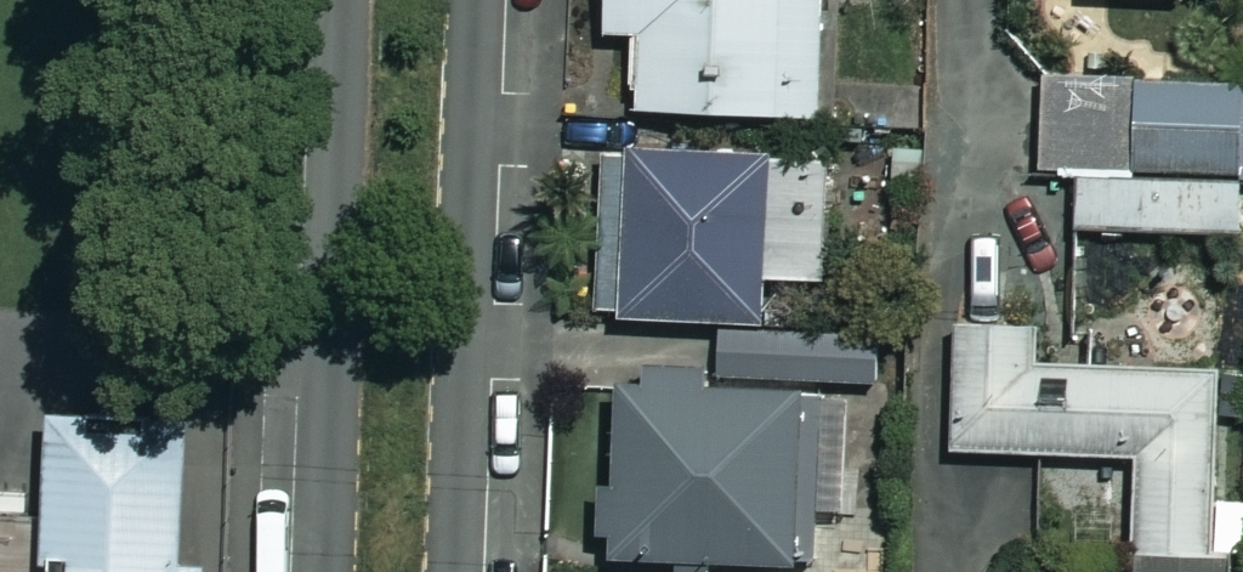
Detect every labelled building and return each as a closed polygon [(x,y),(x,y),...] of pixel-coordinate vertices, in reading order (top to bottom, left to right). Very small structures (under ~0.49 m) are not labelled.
[(606,34),(639,36),(635,110),(822,119),(828,0),(608,0),(606,34)] [(1044,82),(1043,176),(1080,176),(1079,230),(1242,232),(1242,84),(1044,82)] [(768,144),(608,140),(604,318),(763,322),(768,144)] [(1132,554),(1214,557),(1221,375),(1040,368),(1041,329),(958,326),(953,454),(1135,461),(1132,554)] [(838,512),(841,390),(868,391),(870,337),(723,333),(721,392),(618,389),(612,560),(814,566),(815,511),(838,512)] [(175,425),(56,419),(49,571),(168,571),(175,425)] [(1132,554),(1131,571),(1231,571),(1231,558),(1214,557),(1132,554)]
